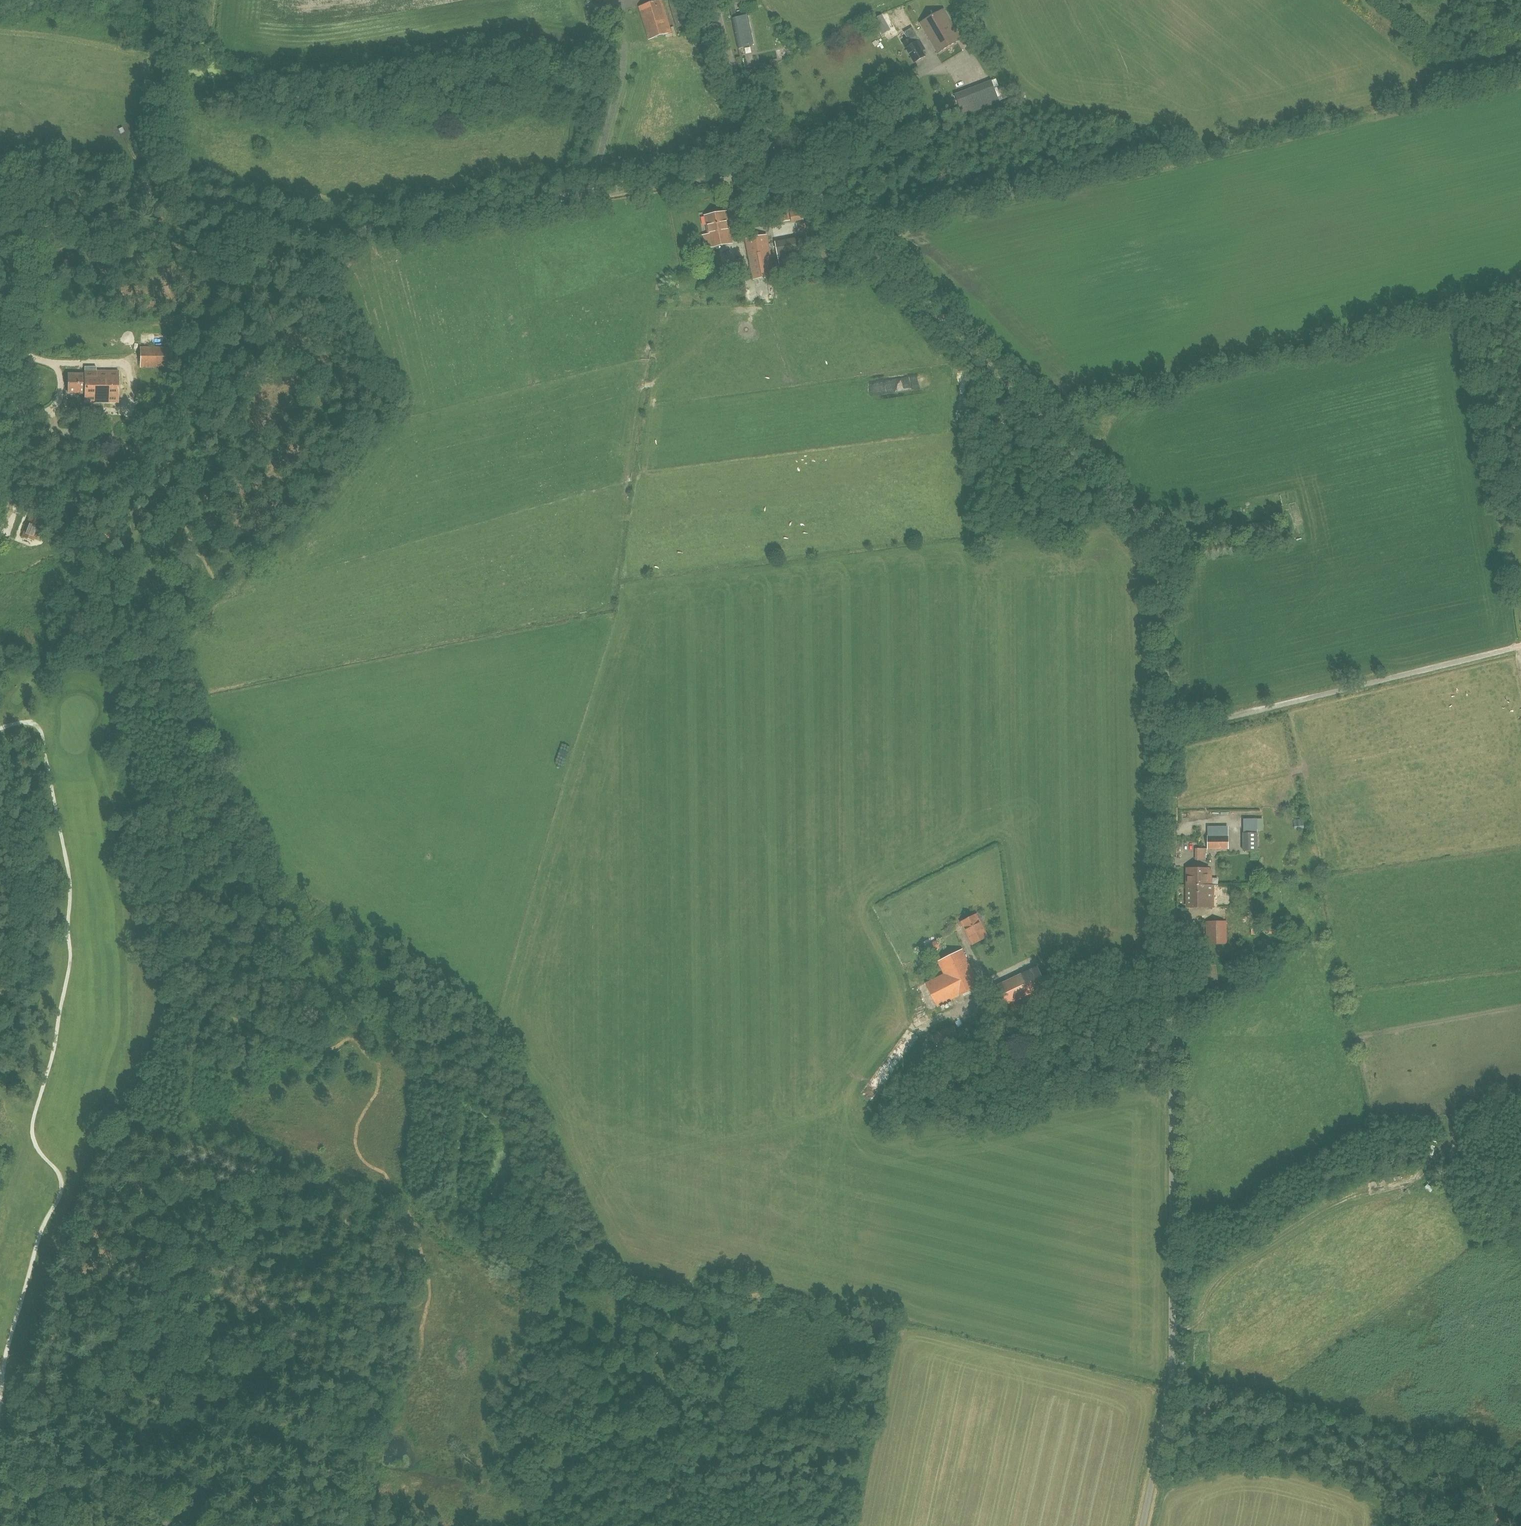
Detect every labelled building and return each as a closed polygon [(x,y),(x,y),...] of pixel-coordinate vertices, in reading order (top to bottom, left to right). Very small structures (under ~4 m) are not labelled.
[(672,33),(662,0),(661,0),(639,7),(649,40),(672,33)] [(669,3),(677,28),(697,23),(689,0),(679,0),(669,3)] [(921,23),(938,52),(961,39),(943,9),(921,23)] [(882,15),(873,20),(882,35),(891,30),(882,15)] [(749,18),(734,21),(739,49),(755,46),(749,18)] [(903,43),(915,63),(926,56),(923,51),(925,50),(917,35),(912,28),(904,33),(909,40),(903,43)] [(759,69),(744,72),(748,80),(760,76),(759,69)] [(1000,102),(993,82),(953,97),(960,117),(1000,102)] [(788,209),(779,211),(781,222),(790,220),(788,209)] [(706,216),(709,234),(712,246),(731,242),(725,212),(706,216)] [(774,275),(767,235),(746,239),(754,280),(774,275)] [(811,258),(807,236),(775,242),(779,264),(811,258)] [(140,347),(140,368),(172,368),(172,347),(140,347)] [(85,368),(85,373),(68,373),(68,394),(84,395),(84,403),(118,404),(118,395),(124,395),(124,377),(118,377),(118,372),(118,370),(96,370),(96,368),(85,368)] [(36,519),(34,524),(27,521),(21,537),(34,542),(37,530),(39,530),(40,526),(44,527),(46,522),(36,519)] [(1243,833),(1243,851),(1258,851),(1258,833),(1257,833),(1257,819),(1255,819),(1245,819),(1244,819),(1244,833),(1243,833)] [(1228,849),(1228,829),(1208,829),(1208,849),(1228,849)] [(1195,848),(1195,860),(1206,860),(1206,848),(1195,848)] [(1208,870),(1208,869),(1187,869),(1187,887),(1209,887),(1209,886),(1209,879),(1210,878),(1210,872),(1208,870)] [(1209,887),(1187,887),(1187,907),(1213,907),(1213,886),(1209,886),(1209,887)] [(934,893),(930,895),(934,903),(938,901),(934,893)] [(986,938),(982,928),(981,929),(979,925),(980,924),(976,915),(961,922),(972,944),(986,938)] [(1206,944),(1227,943),(1226,921),(1206,922),(1206,944)] [(938,937),(926,942),(928,949),(941,944),(938,937)] [(937,1007),(980,985),(963,949),(937,962),(943,974),(925,983),(937,1007)] [(1043,1003),(1054,998),(1042,972),(1032,977),(1043,1003)] [(884,1067),(881,1065),(864,1089),(873,1095),(894,1064),(888,1060),(884,1067)]
